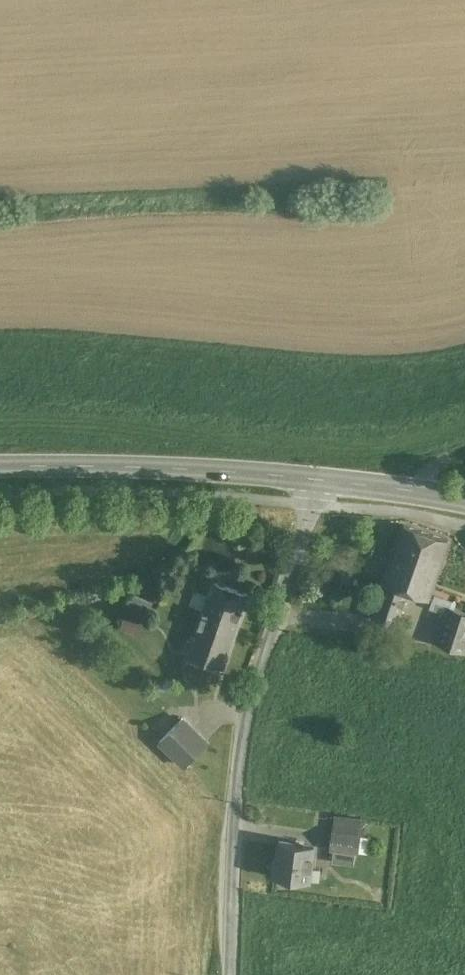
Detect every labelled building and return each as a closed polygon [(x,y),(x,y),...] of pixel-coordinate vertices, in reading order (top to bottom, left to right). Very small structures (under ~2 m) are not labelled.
[(446,539),(404,524),(394,550),(404,553),(402,558),(415,562),(413,569),(421,572),(419,576),(432,580),(446,539)] [(404,553),(394,550),(383,583),(386,584),(375,617),(395,624),(407,591),(426,598),(432,580),(419,576),(421,572),(413,569),(415,562),(402,558),(404,553)] [(249,593),(215,582),(200,626),(234,637),(249,593)] [(130,609),(149,613),(153,598),(134,594),(130,609)] [(450,607),(437,643),(464,652),(464,648),(464,612),(450,607)] [(234,637),(200,626),(191,652),(225,663),(234,637)] [(208,743),(182,718),(160,741),(186,766),(208,743)] [(316,831),(332,834),(360,837),(362,821),(318,815),(316,831)] [(330,848),(358,851),(360,837),(332,834),(330,848)] [(314,847),(279,842),(276,860),(274,860),(271,877),(309,882),(314,847)]
